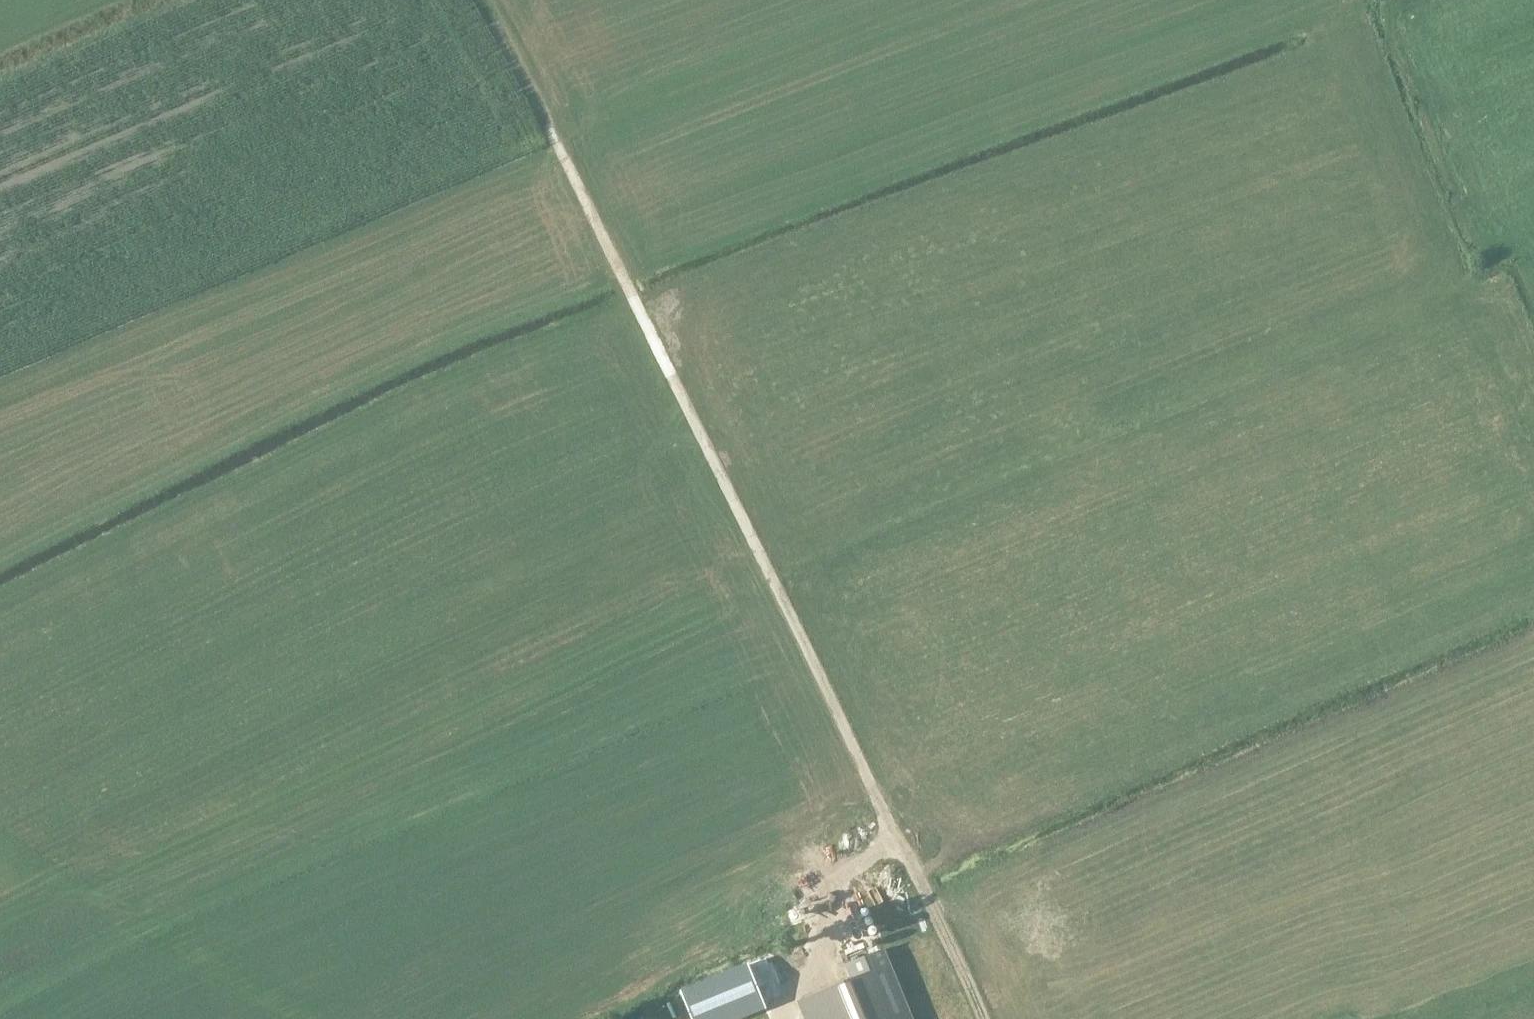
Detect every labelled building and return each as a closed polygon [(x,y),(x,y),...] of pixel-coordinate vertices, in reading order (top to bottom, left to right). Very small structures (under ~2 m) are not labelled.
[(896,864),(870,872),(898,961),(924,953),(896,864)] [(840,925),(857,922),(853,897),(836,900),(840,925)] [(884,950),(845,966),(851,980),(796,1003),(803,1018),(913,1018),(884,950)] [(749,972),(682,999),(690,1018),(761,1018),(767,1016),(749,972)]
